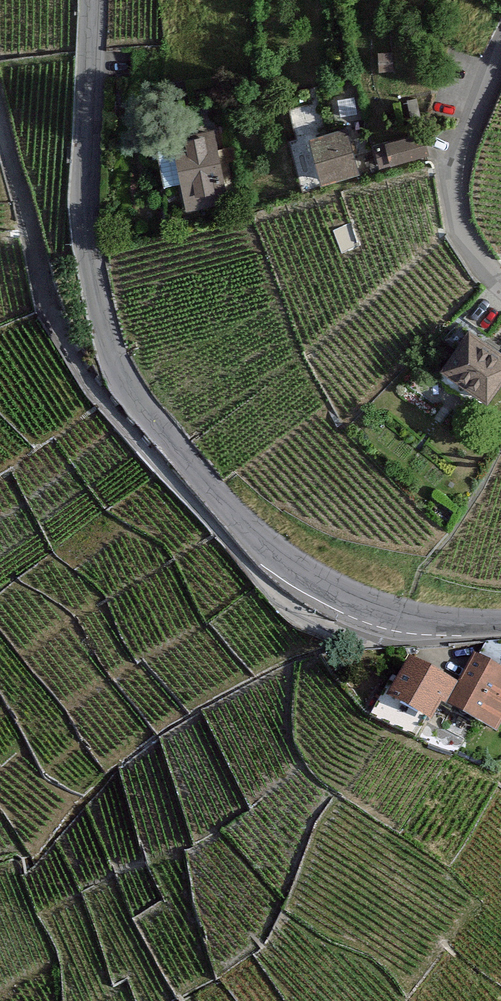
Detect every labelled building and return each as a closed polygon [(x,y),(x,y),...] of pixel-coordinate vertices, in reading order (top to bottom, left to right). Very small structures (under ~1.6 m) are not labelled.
[(393,52),(381,53),(381,71),(394,70),(393,52)] [(214,127),(178,132),(188,204),(224,199),(214,127)] [(346,130),(315,138),(325,178),(356,170),(346,130)] [(425,151),(422,135),(377,145),(380,161),(425,151)] [(356,228),(344,231),(348,247),(360,243),(356,228)] [(487,307),(446,365),(485,392),(500,370),(500,344),(488,335),(500,317),(487,307)] [(412,659),(394,693),(432,713),(441,696),(498,725),(500,718),(500,670),(475,657),(461,684),(412,659)]
